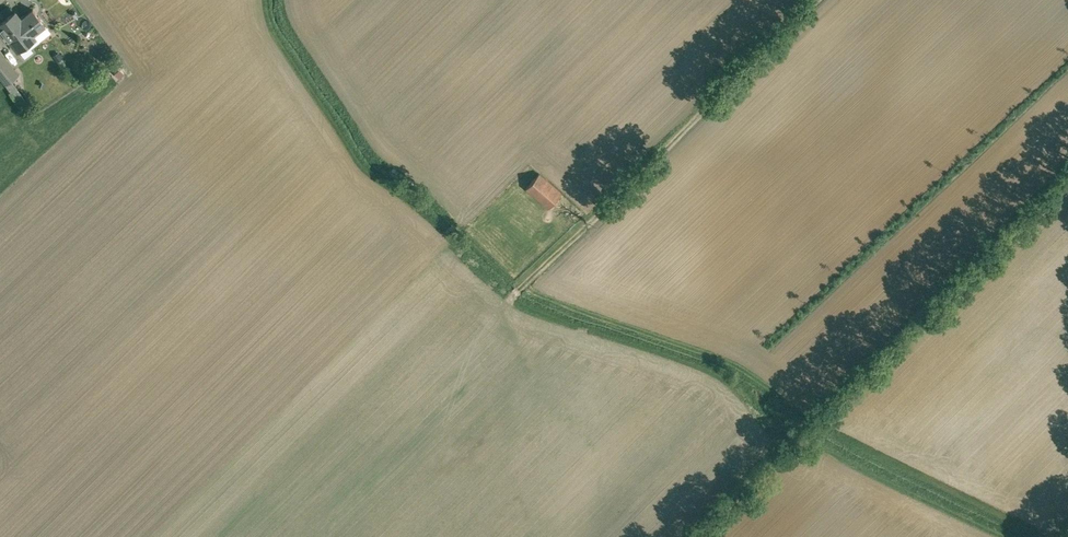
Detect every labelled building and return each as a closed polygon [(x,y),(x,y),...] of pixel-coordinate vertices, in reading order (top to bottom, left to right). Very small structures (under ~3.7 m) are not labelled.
[(0,23),(0,28),(18,52),(36,38),(33,34),(46,24),(33,9),(21,18),(16,11),(0,23)] [(6,85),(19,75),(0,51),(0,78),(6,85)] [(526,188),(550,210),(565,193),(541,171),(526,188)]
